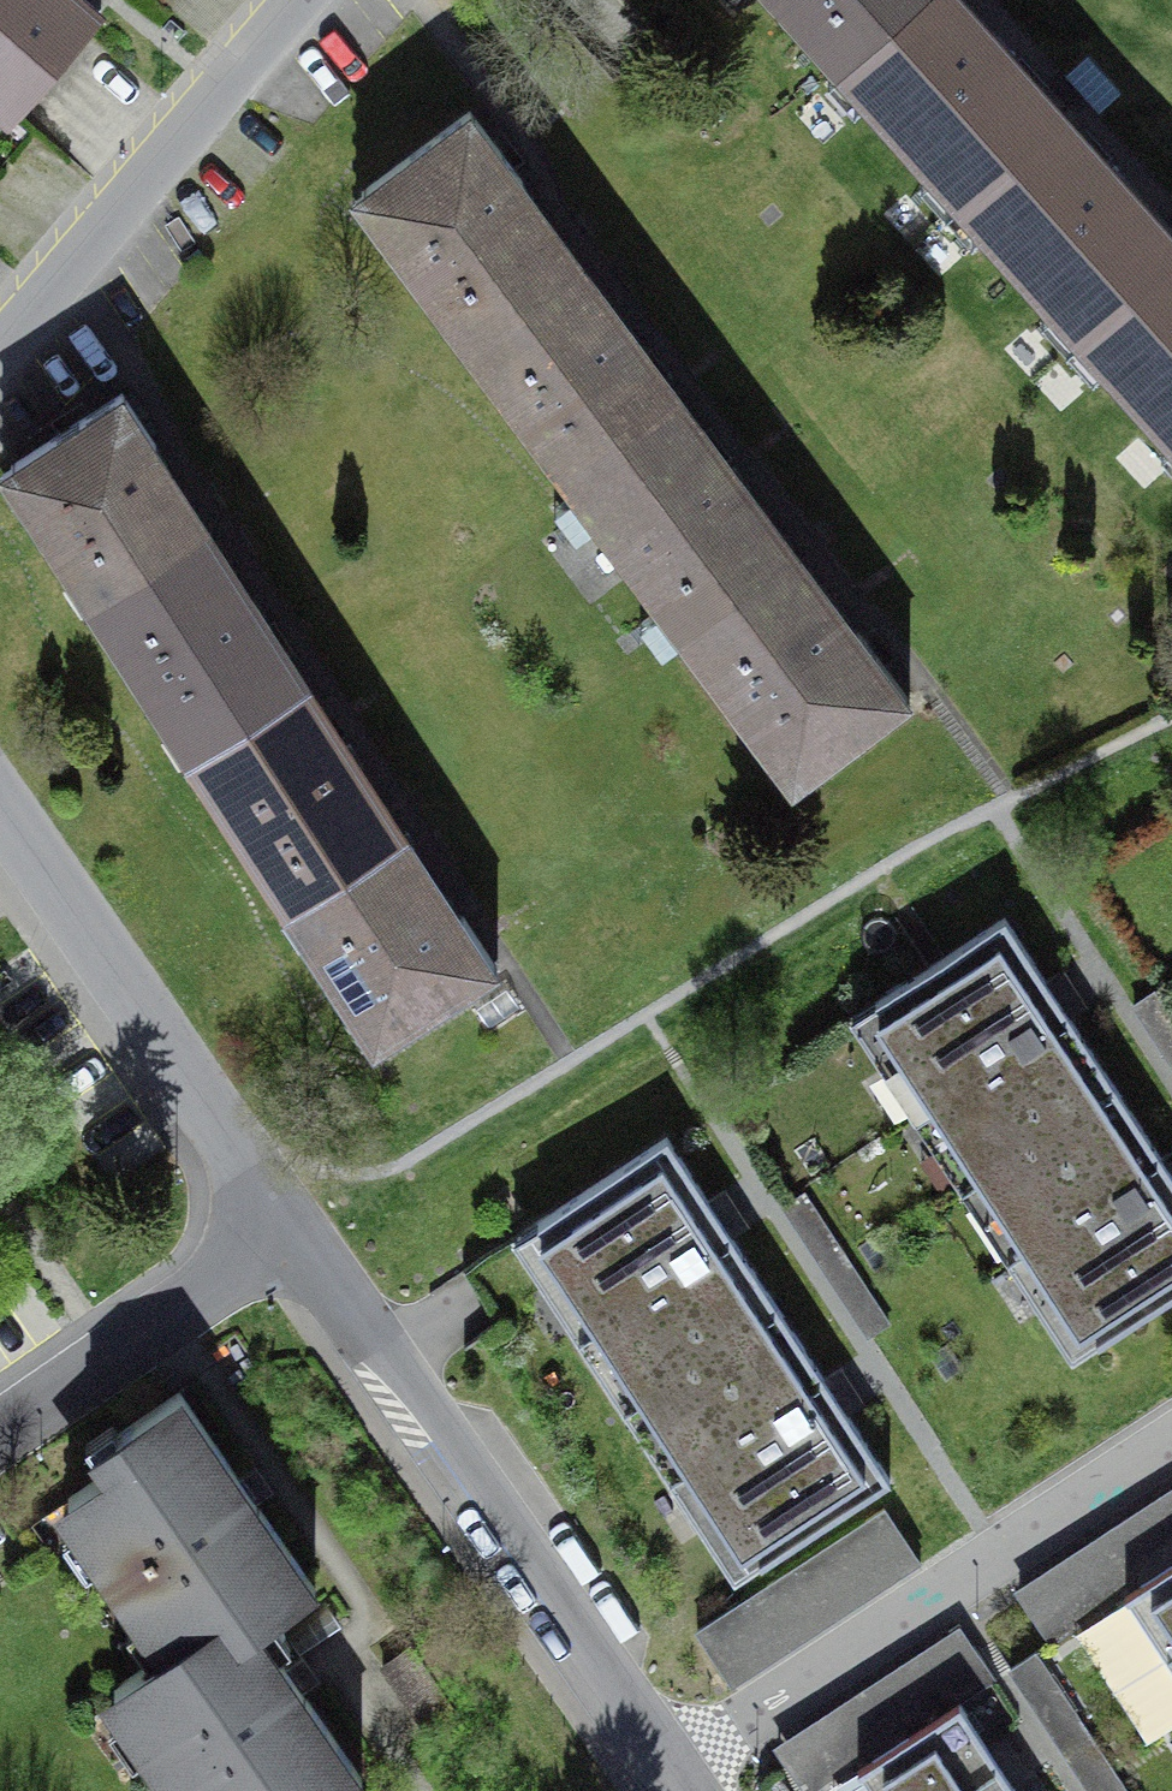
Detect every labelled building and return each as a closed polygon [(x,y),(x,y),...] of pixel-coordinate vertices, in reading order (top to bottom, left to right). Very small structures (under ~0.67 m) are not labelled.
[(80,0),(0,0),(0,130),(14,142),(112,26),(80,0)] [(915,0),(787,0),(845,63),(915,0)] [(969,0),(915,0),(845,63),(966,197),(1066,107),(969,0)] [(1066,107),(966,197),(1087,330),(1171,253),(1171,223),(1066,107)] [(475,341),(572,270),(511,189),(521,181),(470,113),(364,192),(475,341)] [(1087,330),(1171,423),(1171,253),(1087,330)] [(573,268),(572,270),(475,341),(474,343),(582,487),(681,413),(573,268)] [(12,466),(100,602),(200,536),(146,452),(156,445),(122,394),(12,466)] [(789,557),(681,413),(582,487),(690,632),(691,630),(787,558),(789,557)] [(299,687),(200,536),(100,602),(198,753),(299,687)] [(848,639),(787,558),(691,630),(803,780),(909,701),(858,632),(848,639)] [(397,839),(299,687),(198,753),(296,904),(397,839)] [(452,924),(397,839),(296,904),(384,1041),(496,969),(462,917),(452,924)] [(977,1180),(1116,1089),(1005,919),(850,1019),(882,1069),(908,1052),(961,1134),(951,1140),(977,1180)] [(977,1180),(1000,1215),(1010,1208),(1066,1295),(1040,1312),(1073,1361),(1171,1297),(1171,1175),(1116,1089),(977,1180)] [(640,1400),(779,1309),(667,1138),(511,1240),(544,1290),(571,1272),(625,1356),(615,1362),(640,1400)] [(779,1309),(640,1400),(664,1438),(674,1431),(729,1515),(702,1532),(734,1582),(890,1480),(779,1309)] [(169,1694),(269,1627),(319,1594),(189,1401),(97,1463),(110,1483),(53,1521),(169,1694)] [(1019,1584),(1055,1639),(1171,1563),(1171,1484),(1019,1584)] [(897,1501),(686,1638),(722,1694),(934,1556),(897,1501)] [(1171,1653),(1171,1566),(1125,1596),(1165,1657),(1171,1653)] [(762,1752),(787,1790),(823,1790),(1010,1669),(973,1614),(762,1752)] [(369,1778),(269,1627),(169,1694),(113,1730),(154,1790),(347,1790),(369,1778)] [(999,1763),(960,1703),(858,1770),(872,1790),(956,1790),(999,1763)] [(999,1763),(956,1790),(1017,1790),(999,1763)]
